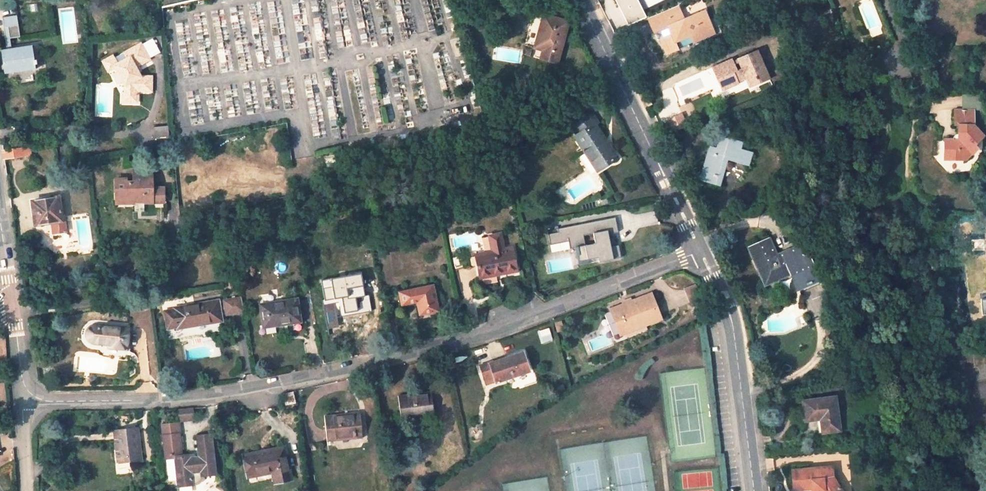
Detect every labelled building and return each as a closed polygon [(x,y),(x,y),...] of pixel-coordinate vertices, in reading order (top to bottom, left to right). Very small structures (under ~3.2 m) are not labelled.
[(626,26),(646,17),(638,0),(614,0),(626,26)] [(668,27),(671,34),(660,39),(666,54),(678,49),(675,42),(690,35),(693,43),(715,33),(705,10),(684,19),(678,5),(647,18),(653,32),(668,27)] [(2,60),(18,57),(16,46),(17,46),(13,20),(17,19),(16,13),(0,16),(0,48),(1,48),(2,60)] [(557,62),(568,22),(544,15),(535,48),(544,50),(542,58),(557,62)] [(129,59),(119,64),(117,65),(114,66),(116,69),(125,86),(125,95),(127,96),(127,103),(139,103),(139,91),(148,91),(148,88),(153,88),(153,76),(142,76),(137,67),(151,59),(142,44),(125,53),(129,59)] [(735,64),(733,60),(713,68),(722,90),(739,83),(739,82),(746,79),(750,87),(769,79),(757,50),(736,59),(738,63),(735,64)] [(113,57),(105,62),(103,63),(109,73),(116,69),(114,66),(117,65),(113,57)] [(974,109),(974,94),(966,94),(966,109),(974,109)] [(957,139),(944,139),(944,150),(952,159),(964,159),(976,148),(972,145),(982,135),(972,125),(972,110),(953,110),(953,125),(957,125),(957,139)] [(580,135),(577,137),(599,172),(618,159),(597,125),(600,123),(593,113),(574,125),(580,135)] [(169,126),(154,128),(155,138),(170,136),(169,126)] [(741,148),(743,142),(721,135),(717,148),(715,154),(709,152),(700,180),(719,186),(728,159),(748,166),(753,152),(741,148)] [(717,148),(710,146),(709,152),(715,154),(717,148)] [(5,159),(31,155),(30,147),(4,150),(5,159)] [(944,159),(952,159),(944,150),(944,159)] [(153,194),(153,172),(135,173),(135,181),(127,182),(127,178),(116,179),(117,193),(123,193),(123,204),(135,204),(144,203),(153,203),(153,194)] [(153,203),(164,203),(164,194),(153,194),(153,203)] [(59,197),(32,201),(35,226),(50,224),(51,234),(67,232),(65,220),(62,220),(59,197)] [(608,235),(599,222),(576,230),(575,244),(587,249),(594,247),(608,235)] [(777,254),(771,240),(750,249),(765,283),(792,272),(799,288),(818,280),(803,243),(777,254)] [(498,274),(517,271),(512,248),(480,254),(482,264),(478,265),(480,277),(498,274)] [(361,274),(322,281),(326,299),(346,296),(346,298),(365,295),(361,274)] [(418,302),(420,314),(438,310),(434,286),(400,292),(402,304),(418,302)] [(611,310),(620,334),(662,318),(652,294),(632,302),(632,300),(623,303),(624,305),(611,310)] [(241,298),(227,301),(227,304),(229,312),(229,316),(244,314),(241,298)] [(297,300),(262,305),(265,326),(300,320),(297,300)] [(221,301),(176,309),(176,310),(167,312),(169,327),(179,326),(179,327),(209,322),(208,318),(220,316),(223,315),(223,312),(222,305),(221,301)] [(128,350),(130,328),(93,325),(93,324),(92,324),(90,325),(89,327),(88,328),(88,333),(87,339),(89,342),(91,343),(94,343),(118,345),(118,349),(128,350)] [(523,355),(492,365),(491,363),(483,365),(487,378),(495,375),(497,379),(527,369),(523,355)] [(284,394),(286,404),(296,401),(294,392),(284,394)] [(427,394),(399,397),(401,420),(435,415),(433,402),(428,402),(427,394)] [(821,419),(823,432),(839,430),(835,397),(803,402),(806,421),(821,419)] [(180,421),(193,420),(193,408),(179,408),(180,421)] [(361,414),(325,417),(327,441),(363,437),(361,414)] [(179,421),(162,423),(166,458),(175,457),(179,486),(197,484),(198,484),(199,484),(199,483),(200,483),(200,482),(201,481),(201,480),(201,479),(202,479),(202,478),(202,477),(202,476),(216,474),(212,435),(197,437),(199,457),(191,458),(191,455),(182,456),(179,421)] [(141,460),(138,428),(115,430),(118,463),(141,460)] [(284,448),(245,456),(249,476),(273,471),(275,482),(291,479),(284,448)] [(831,466),(792,470),(793,490),(810,488),(811,490),(819,489),(824,489),(825,490),(840,490),(832,477),(831,466)]
